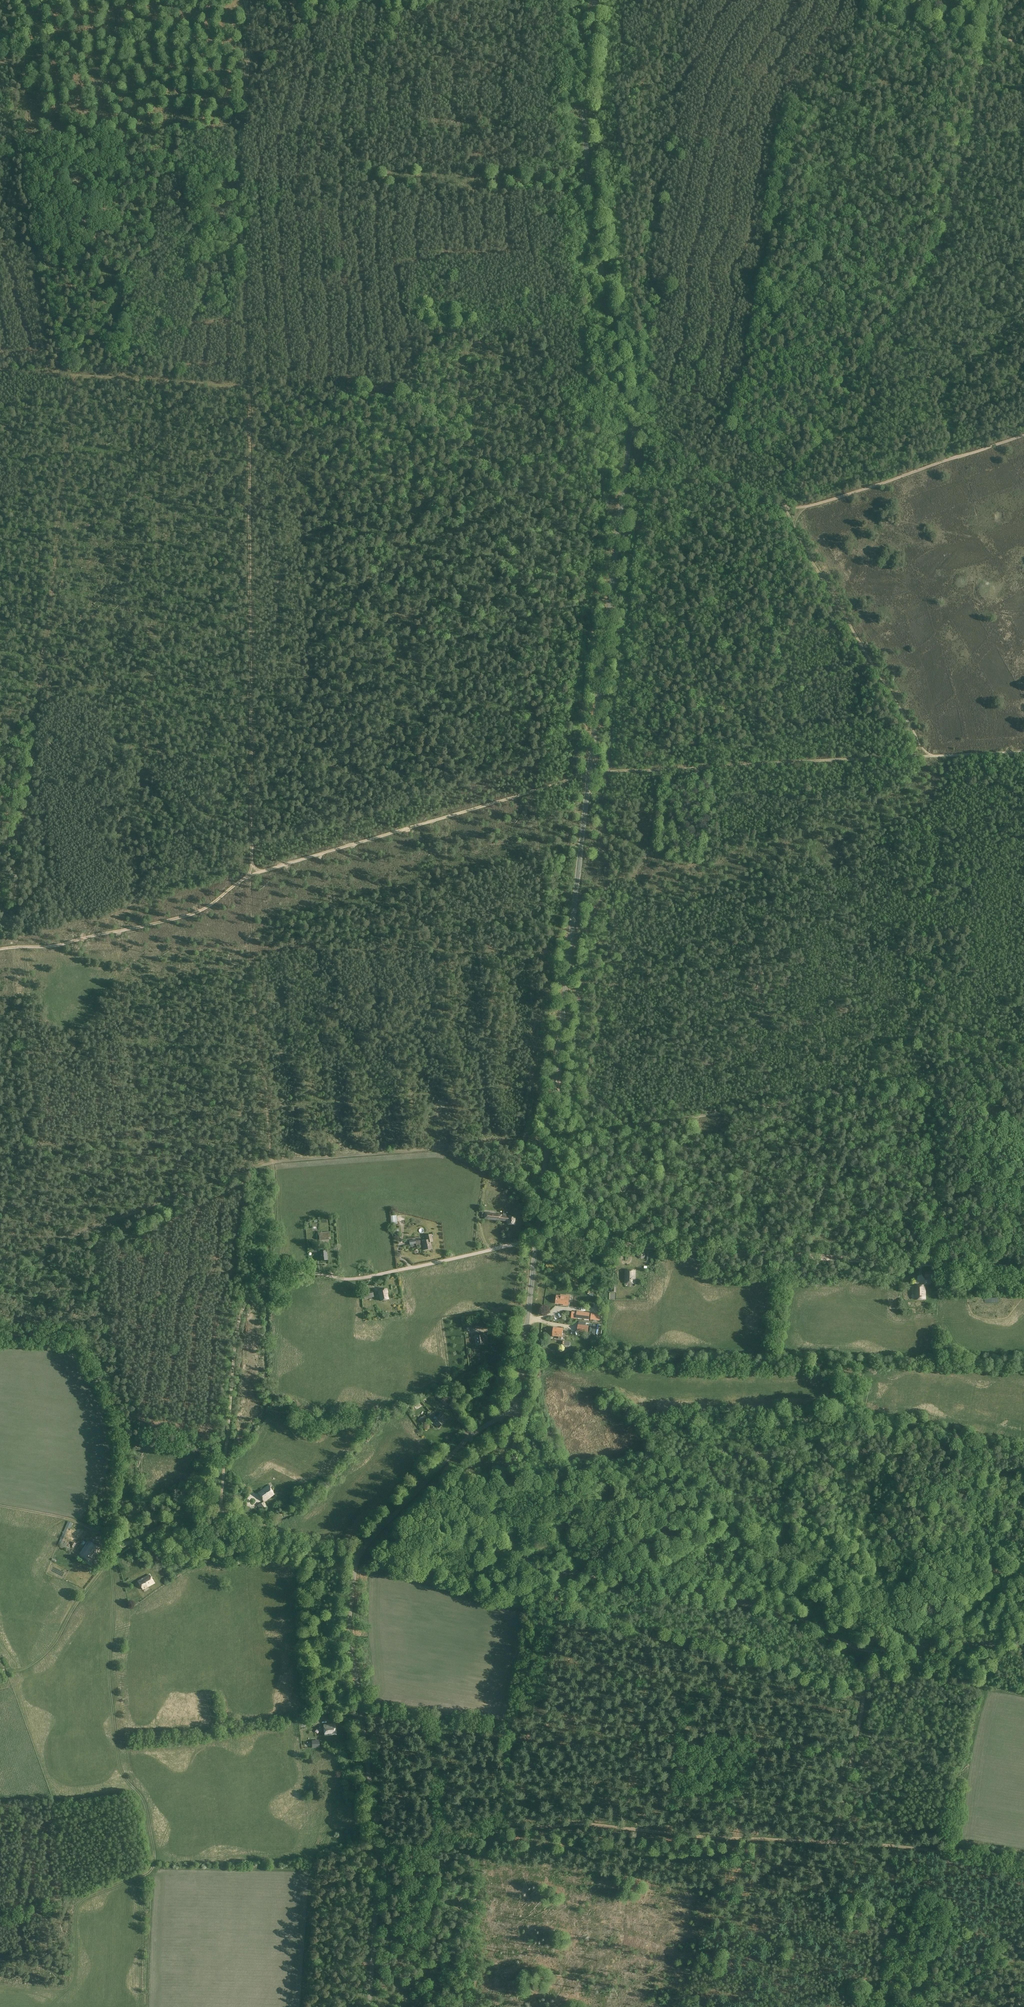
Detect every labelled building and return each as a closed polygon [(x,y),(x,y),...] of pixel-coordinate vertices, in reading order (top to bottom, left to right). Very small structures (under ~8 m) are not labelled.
[(507,1221),(507,1224),(515,1225),(516,1216),(508,1215),(508,1216),(507,1221)] [(329,1232),(319,1233),(320,1240),(330,1239),(329,1232)] [(430,1240),(422,1241),(424,1250),(432,1248),(430,1240)] [(321,1261),(328,1260),(327,1251),(320,1251),(321,1261)] [(625,1283),(635,1284),(635,1270),(626,1270),(625,1283)] [(915,1299),(926,1299),(925,1286),(915,1286),(915,1299)] [(379,1294),(381,1300),(388,1299),(387,1292),(388,1292),(387,1289),(378,1291),(379,1294)] [(564,1304),(563,1304),(568,1305),(569,1296),(565,1296),(566,1295),(561,1294),(561,1295),(557,1295),(556,1303),(564,1304)] [(562,1337),(563,1328),(554,1327),(553,1336),(562,1337)] [(484,1334),(474,1335),(476,1345),(485,1344),(484,1334)] [(444,1398),(441,1401),(446,1406),(449,1402),(444,1398)] [(438,1416),(432,1422),(439,1428),(444,1422),(442,1420),(445,1417),(441,1412),(438,1416)] [(423,1424),(428,1420),(424,1415),(419,1419),(423,1424)] [(275,1495),(269,1486),(258,1493),(264,1502),(275,1495)] [(271,1511),(265,1502),(264,1502),(263,1502),(261,1503),(261,1502),(257,1505),(260,1509),(264,1506),(268,1513),(271,1511)] [(80,1556),(91,1563),(100,1548),(90,1542),(80,1556)] [(138,1581),(143,1589),(154,1583),(150,1575),(138,1581)] [(336,1734),(335,1724),(324,1725),(325,1735),(336,1734)]
